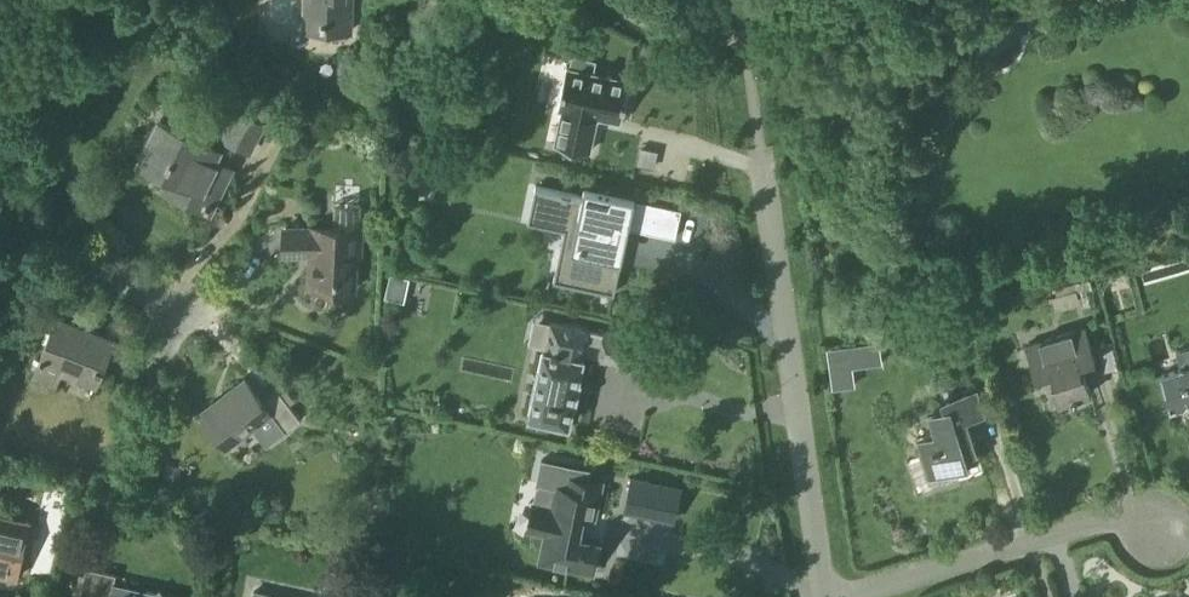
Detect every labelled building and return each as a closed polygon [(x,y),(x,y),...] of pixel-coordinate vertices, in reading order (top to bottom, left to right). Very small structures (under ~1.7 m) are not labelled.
[(351,31),(352,0),(305,0),(304,29),(351,31)] [(562,109),(555,144),(589,152),(597,116),(621,122),(630,80),(592,72),(594,61),(573,56),(570,68),(566,67),(557,108),(562,109)] [(213,136),(251,154),(266,123),(229,104),(213,136)] [(142,159),(175,175),(170,184),(176,187),(174,192),(187,199),(194,185),(215,195),(229,169),(212,160),(217,150),(161,122),(142,159)] [(654,177),(659,153),(636,148),(631,172),(654,177)] [(548,219),(576,225),(570,257),(561,255),(556,277),(554,276),(553,281),(614,294),(628,229),(621,227),(623,216),(633,218),(636,200),(634,200),(634,198),(584,187),(582,197),(554,191),(548,219)] [(286,254),(311,255),(311,286),(355,287),(356,256),(361,256),(362,230),(287,228),(286,254)] [(34,375),(55,383),(62,367),(97,381),(114,337),(57,315),(34,375)] [(545,347),(543,347),(538,370),(537,370),(531,393),(533,394),(528,416),(568,424),(573,402),(574,402),(579,379),(578,379),(583,354),(597,357),(596,361),(636,370),(643,340),(603,331),(602,334),(550,322),(545,347)] [(950,339),(959,345),(966,344),(970,338),(969,331),(959,325),(952,326),(948,332),(950,339)] [(1025,345),(1034,377),(1050,372),(1053,380),(1051,381),(1058,403),(1090,393),(1083,371),(1081,372),(1079,363),(1094,358),(1085,327),(1025,345)] [(1185,405),(1187,399),(1188,399),(1188,348),(1175,352),(1180,367),(1178,370),(1160,375),(1170,409),(1185,405)] [(278,388),(262,400),(246,378),(201,412),(227,447),(272,413),(286,431),(301,419),(278,388)] [(917,439),(929,477),(969,464),(966,455),(978,451),(968,419),(986,414),(978,387),(941,398),(944,409),(929,413),(935,434),(917,439)] [(533,503),(527,529),(542,532),(551,534),(545,561),(540,560),(540,561),(592,572),(599,541),(577,537),(582,515),(594,517),(601,482),(587,479),(589,470),(542,460),(537,484),(555,488),(552,507),(548,506),(533,503)] [(632,478),(625,511),(673,521),(680,488),(632,478)] [(17,580),(30,521),(0,515),(0,576),(17,580)] [(81,596),(112,596),(117,575),(87,568),(81,596)] [(365,589),(342,584),(339,596),(365,596),(365,589)]
